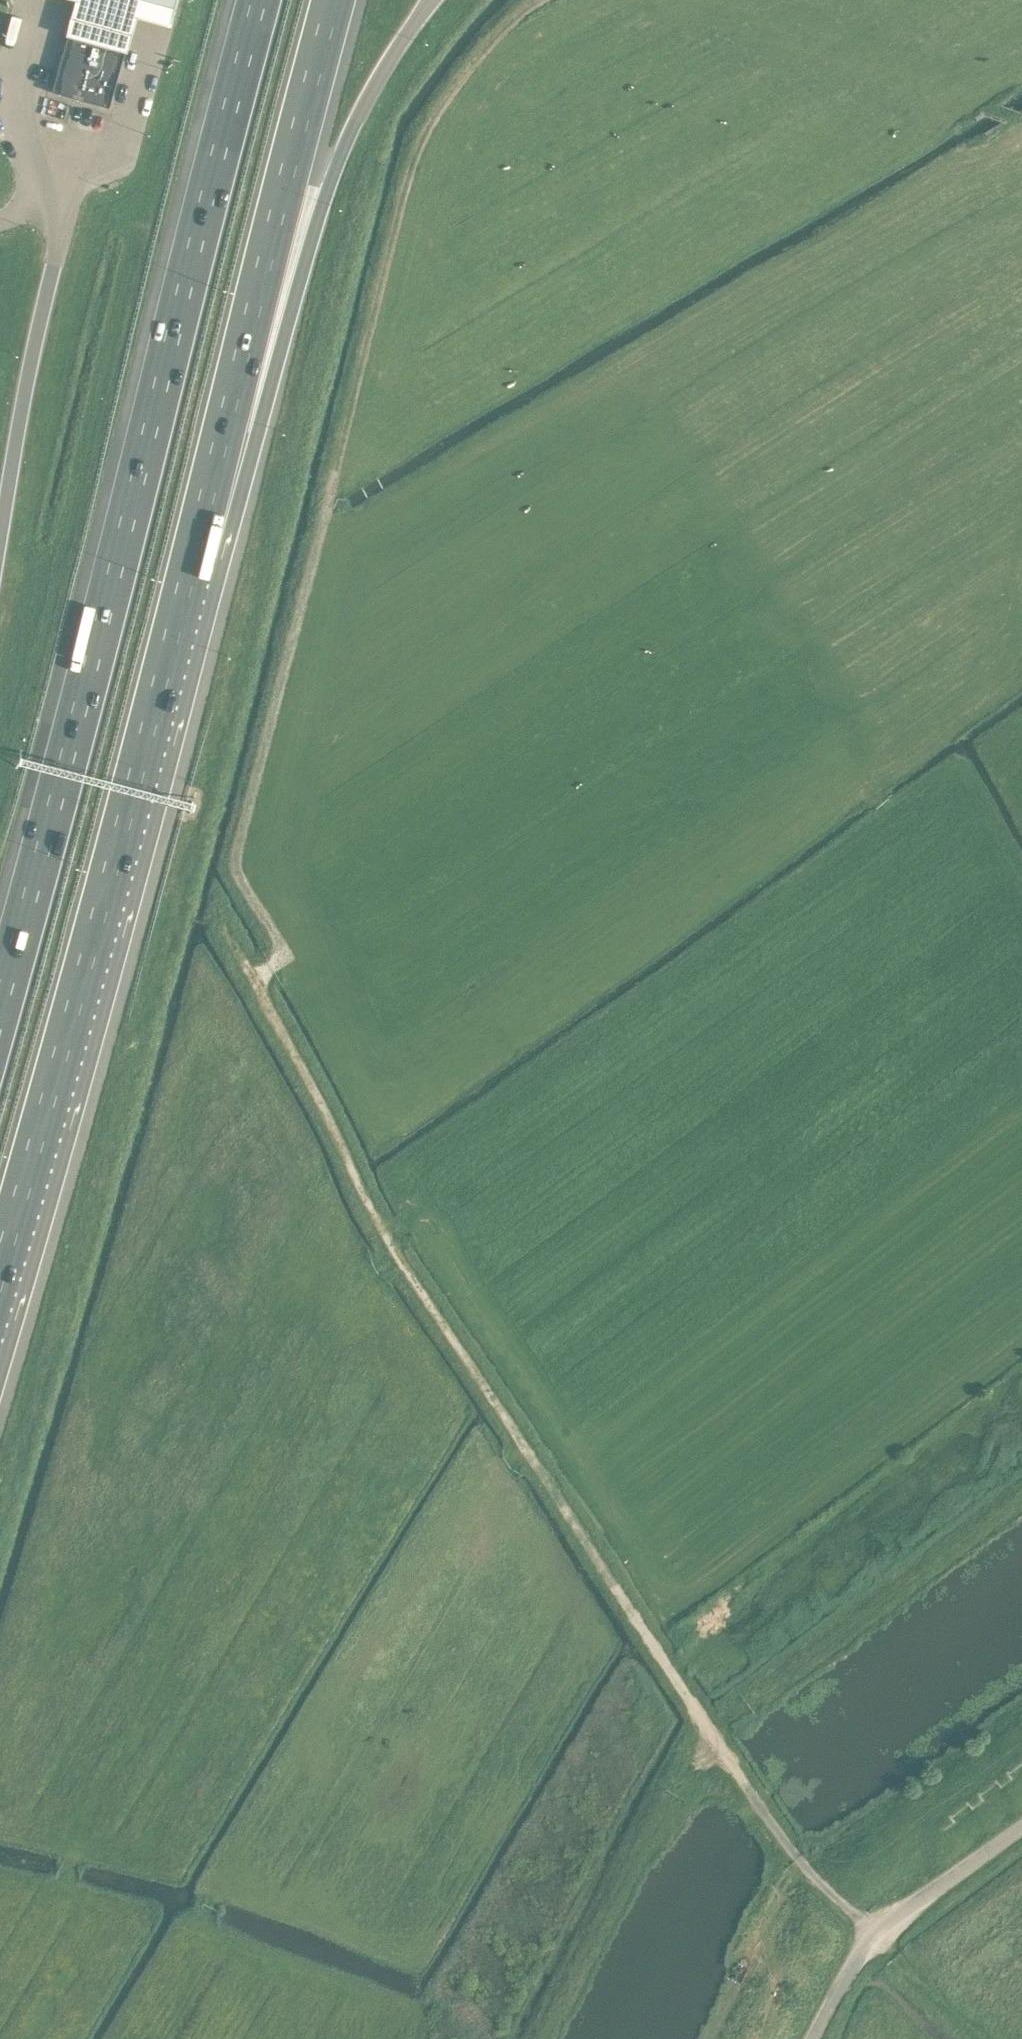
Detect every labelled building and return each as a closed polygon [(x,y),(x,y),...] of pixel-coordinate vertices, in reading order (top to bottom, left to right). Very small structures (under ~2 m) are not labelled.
[(124,45),(124,43),(125,44),(126,44),(135,10),(167,19),(172,0),(76,0),(68,28),(69,28),(70,28),(69,30),(124,45)] [(51,93),(52,93),(106,108),(107,108),(108,108),(109,108),(109,107),(110,106),(108,106),(125,47),(126,47),(126,46),(126,45),(126,44),(125,44),(124,43),(124,45),(69,30),(70,28),(69,28),(68,28),(67,29),(66,30),(67,31),(51,90),(50,89),(50,90),(50,91),(50,92),(51,93)]
